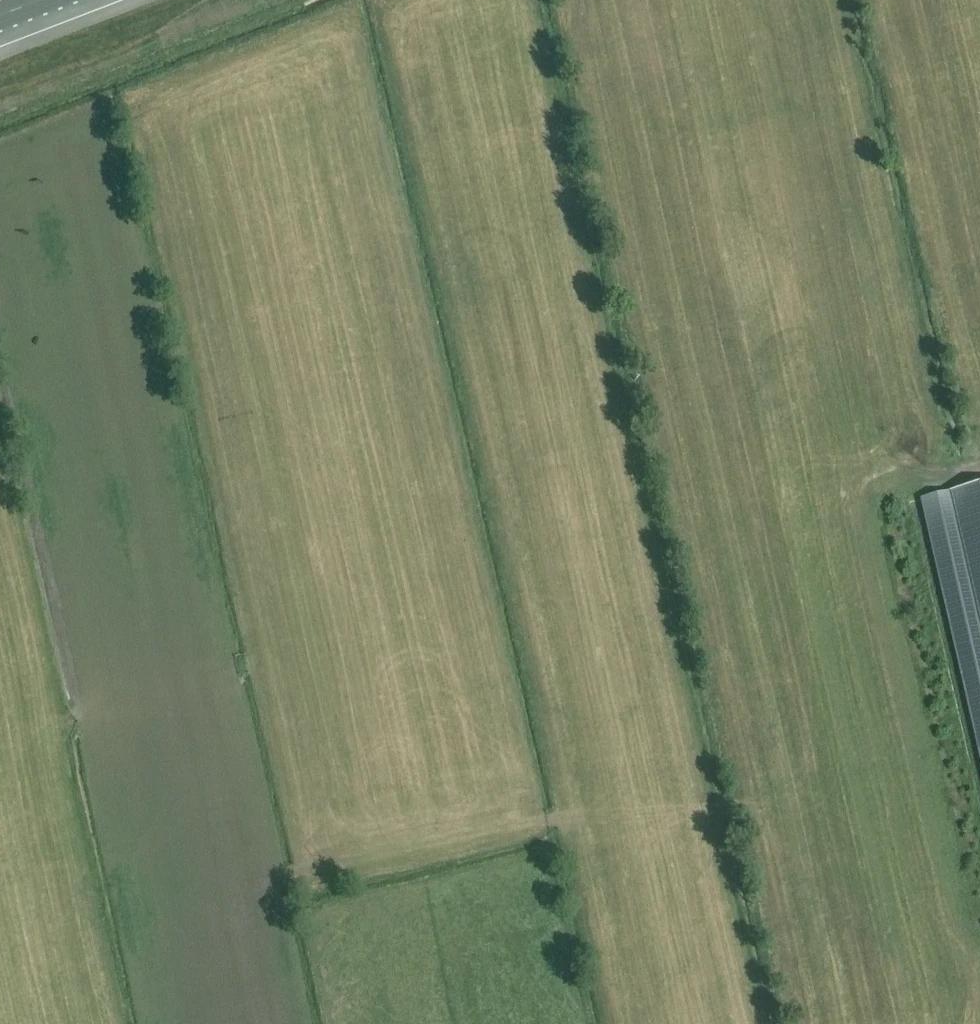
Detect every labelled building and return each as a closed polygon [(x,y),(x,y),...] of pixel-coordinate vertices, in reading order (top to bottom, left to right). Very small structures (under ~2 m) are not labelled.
[(951,491),(979,617),(979,485),(951,491)] [(951,491),(924,498),(979,745),(979,617),(951,491)]
